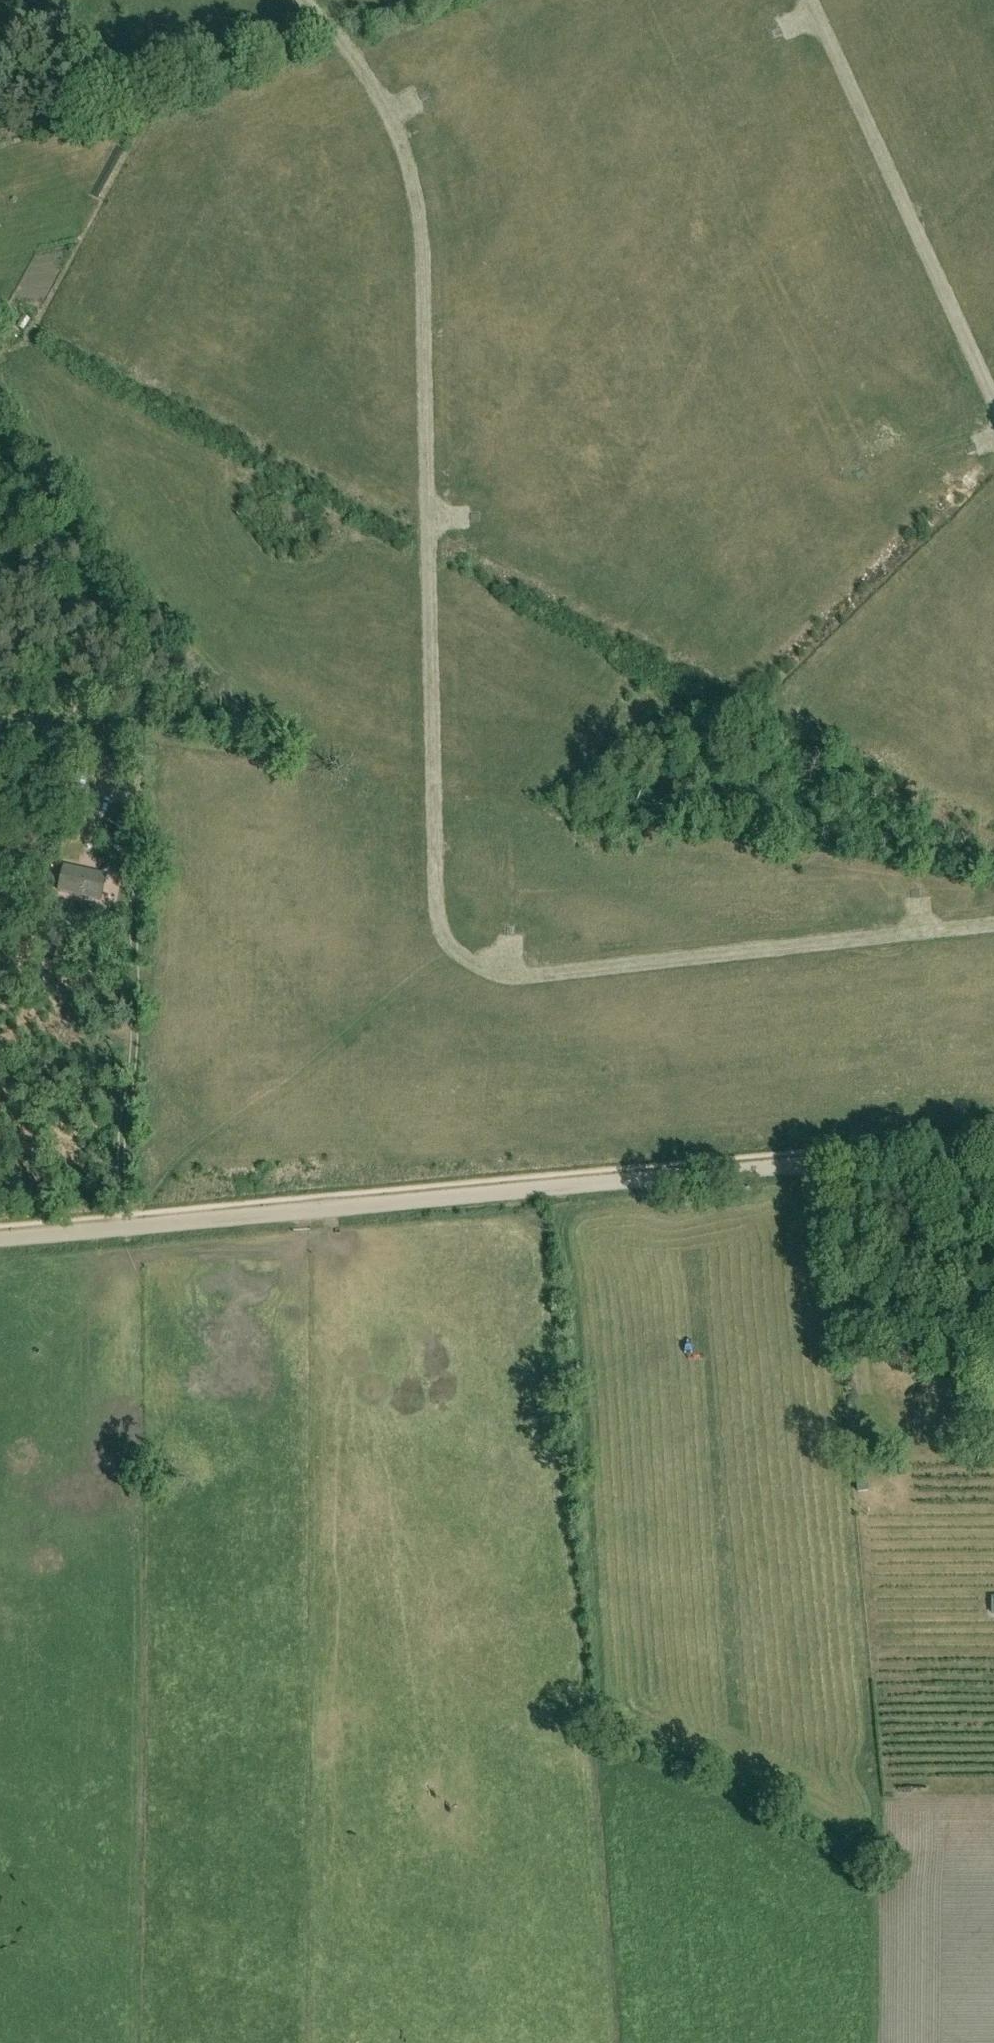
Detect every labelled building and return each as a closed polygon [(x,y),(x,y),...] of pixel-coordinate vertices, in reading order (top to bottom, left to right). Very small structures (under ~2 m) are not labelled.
[(101,901),(106,876),(65,867),(60,891),(101,901)] [(49,873),(37,880),(44,891),(56,883),(49,873)]
